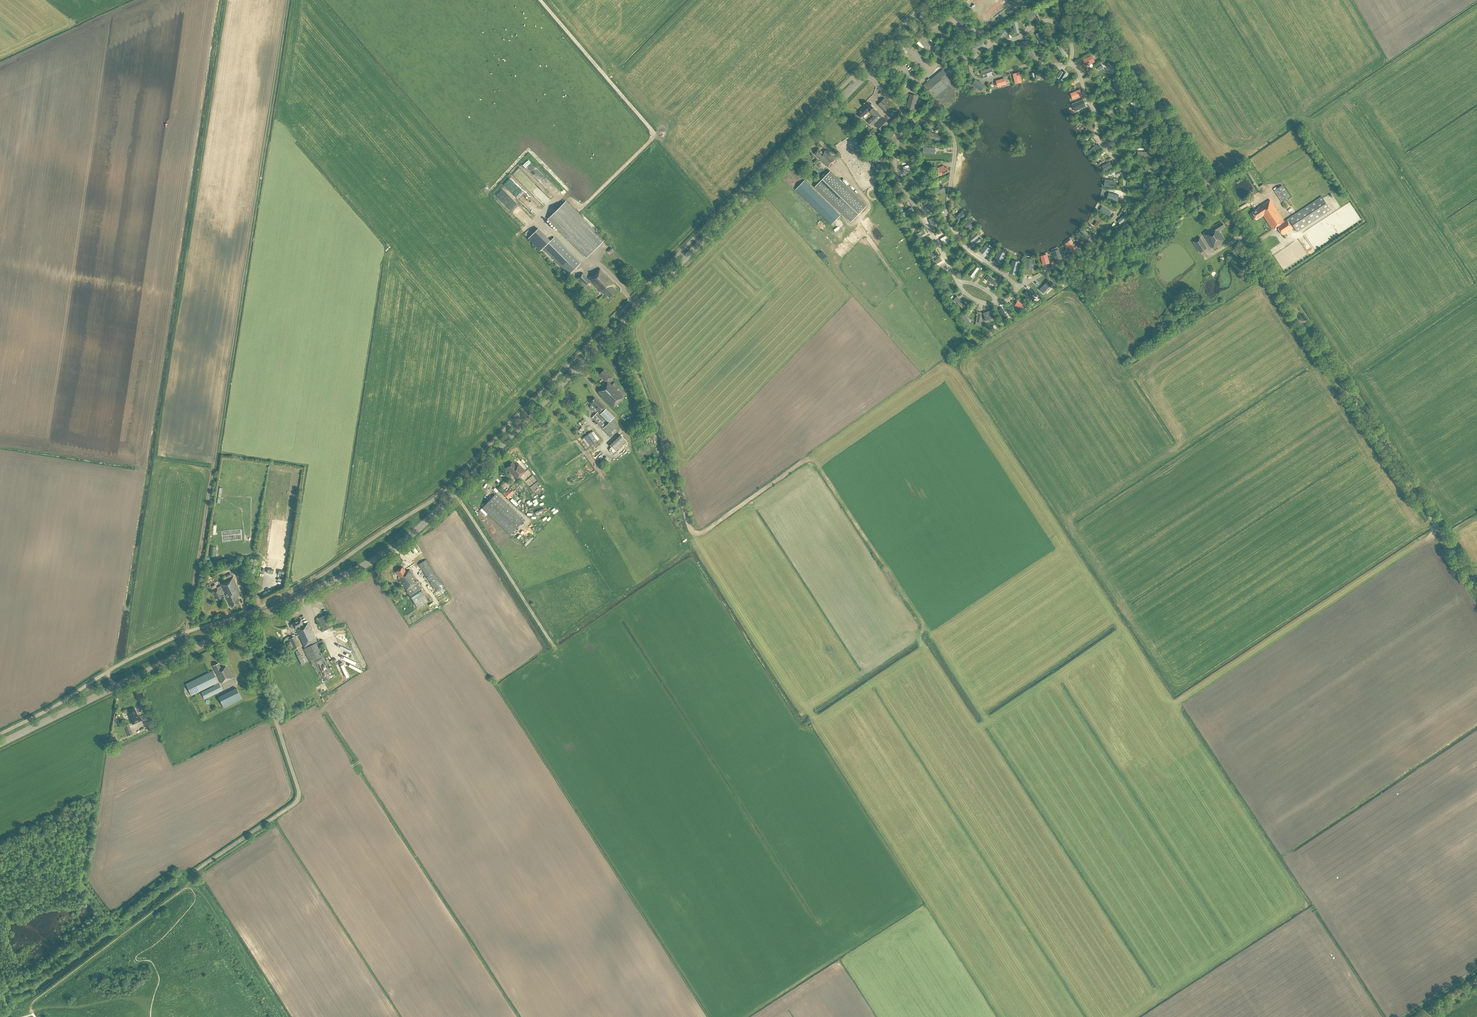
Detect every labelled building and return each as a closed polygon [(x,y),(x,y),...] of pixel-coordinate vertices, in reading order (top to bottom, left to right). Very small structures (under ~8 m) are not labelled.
[(1036,11),(1025,16),(1027,20),(1038,14),(1036,11)] [(1007,26),(1000,34),(1003,37),(1010,29),(1007,26)] [(1040,34),(1037,36),(1042,45),(1045,43),(1040,34)] [(980,43),(971,47),(973,51),(982,46),(980,43)] [(1067,54),(1061,44),(1057,46),(1063,56),(1067,54)] [(1037,59),(1029,50),(1026,53),(1033,62),(1037,59)] [(1095,62),(1092,55),(1082,60),(1085,66),(1095,62)] [(1106,65),(1113,74),(1116,71),(1109,63),(1106,65)] [(952,89),(949,84),(950,83),(951,82),(945,75),(946,74),(943,70),(924,85),(928,90),(936,101),(940,98),(941,100),(946,96),(945,95),(952,89)] [(1061,79),(1062,77),(1066,80),(1069,73),(1066,71),(1064,74),(1060,71),(1057,77),(1061,79)] [(1022,82),(1020,72),(1012,74),(1015,84),(1022,82)] [(1007,84),(1005,78),(996,80),(998,87),(1007,84)] [(985,85),(975,79),(971,85),(981,91),(985,85)] [(1083,96),(1080,89),(1070,93),(1073,100),(1083,96)] [(918,105),(916,104),(918,96),(911,94),(907,109),(914,111),(914,110),(917,111),(918,105)] [(885,112),(892,105),(885,98),(878,105),(885,112)] [(1086,106),(1083,99),(1074,103),(1077,110),(1086,106)] [(1134,100),(1131,102),(1137,111),(1140,108),(1134,100)] [(882,116),(878,113),(866,101),(863,104),(865,107),(863,109),(862,109),(860,110),(861,111),(860,113),(863,117),(869,111),(874,115),(868,122),(872,126),(882,116)] [(876,125),(883,133),(885,131),(884,130),(890,125),(883,118),(876,125)] [(892,130),(886,139),(890,142),(895,133),(892,130)] [(921,134),(911,131),(909,138),(919,141),(921,134)] [(941,135),(929,132),(927,139),(940,142),(941,135)] [(1122,136),(1120,132),(1109,137),(1111,142),(1122,136)] [(1101,149),(1096,144),(1087,152),(1092,157),(1101,149)] [(936,147),(923,146),(923,153),(935,154),(936,147)] [(823,152),(820,148),(815,154),(828,166),(835,159),(826,150),(823,152)] [(1116,166),(1112,160),(1101,166),(1105,172),(1116,166)] [(518,166),(511,172),(513,175),(520,169),(518,166)] [(937,177),(949,171),(947,167),(935,173),(937,177)] [(866,206),(830,171),(816,186),(852,221),(866,206)] [(910,182),(919,178),(917,174),(908,179),(910,182)] [(1115,180),(1105,179),(1104,186),(1114,188),(1115,180)] [(796,190),(831,224),(840,215),(805,180),(796,190)] [(1277,188),(1274,190),(1282,201),(1289,196),(1282,185),(1277,188)] [(943,186),(933,192),(935,195),(945,189),(943,186)] [(501,187),(495,194),(513,212),(519,205),(501,187)] [(1108,199),(1108,200),(1117,202),(1119,195),(1109,193),(1108,199)] [(1284,221),(1277,226),(1283,235),(1293,229),(1294,231),(1295,230),(1297,232),(1331,210),(1322,196),(1284,221)] [(1284,221),(1270,200),(1259,207),(1252,212),(1257,220),(1263,215),(1273,229),(1277,226),(1284,221)] [(548,218),(586,257),(604,240),(566,201),(548,218)] [(930,201),(924,204),(926,209),(931,207),(930,205),(932,204),(930,201)] [(912,207),(902,213),(904,217),(914,211),(912,207)] [(1104,208),(1102,212),(1109,216),(1112,212),(1104,208)] [(968,215),(963,210),(955,217),(959,220),(960,222),(968,215)] [(1125,214),(1118,221),(1120,224),(1129,216),(1128,215),(1128,214),(1127,213),(1126,213),(1125,214)] [(1104,220),(1096,215),(1093,218),(1097,221),(1094,225),(1098,229),(1104,220)] [(975,222),(970,217),(963,225),(968,230),(975,222)] [(910,230),(921,224),(919,221),(908,226),(910,230)] [(1219,231),(1221,230),(1220,229),(1225,226),(1223,222),(1222,223),(1221,222),(1204,233),(1214,248),(1222,243),(1221,242),(1225,239),(1219,231)] [(551,241),(538,228),(528,238),(540,251),(551,241)] [(1090,235),(1083,228),(1078,233),(1085,240),(1090,235)] [(926,233),(924,230),(914,235),(916,239),(926,233)] [(972,243),(974,241),(977,245),(983,240),(979,236),(977,238),(974,234),(969,239),(972,243)] [(946,236),(945,236),(946,236),(941,239),(941,238),(940,239),(944,245),(949,242),(946,236)] [(551,241),(544,248),(569,274),(580,263),(554,237),(551,241)] [(1192,242),(1200,253),(1207,248),(1200,237),(1192,242)] [(1077,247),(1071,239),(1065,243),(1072,252),(1077,247)] [(991,248),(985,244),(979,252),(985,256),(991,248)] [(957,245),(946,251),(949,255),(959,249),(957,245)] [(1062,259),(1059,249),(1052,251),(1056,261),(1062,259)] [(938,253),(936,250),(927,257),(929,260),(938,253)] [(998,253),(994,262),(1000,265),(1004,256),(998,253)] [(1049,263),(1047,254),(1040,256),(1043,265),(1049,263)] [(932,266),(942,261),(940,257),(930,263),(932,266)] [(1033,259),(1026,258),(1025,268),(1032,269),(1033,259)] [(963,259),(954,266),(957,270),(966,262),(963,259)] [(1012,263),(1010,273),(1016,274),(1019,264),(1012,263)] [(976,266),(969,275),(973,277),(979,268),(976,266)] [(600,268),(589,279),(583,273),(577,279),(585,287),(591,281),(604,294),(605,293),(609,297),(616,290),(612,286),(615,283),(600,268)] [(1000,282),(990,275),(990,276),(988,280),(993,283),(992,284),(996,287),(1000,282)] [(1049,279),(1040,289),(1043,293),(1053,283),(1049,279)] [(1027,290),(1024,294),(1032,301),(1035,298),(1027,290)] [(963,303),(957,296),(954,299),(962,308),(963,308),(962,308),(963,307),(965,305),(963,303)] [(1027,305),(1018,299),(1015,305),(1024,311),(1027,305)] [(1002,307),(998,309),(1004,319),(1007,317),(1002,307)] [(992,310),(983,313),(986,321),(995,318),(992,310)] [(966,315),(962,317),(968,326),(971,324),(966,315)] [(604,369),(599,375),(607,383),(598,392),(613,408),(624,397),(627,394),(614,382),(612,385),(608,382),(613,377),(608,373),(604,369)] [(590,402),(592,404),(590,406),(590,408),(594,412),(595,412),(597,410),(600,412),(605,408),(599,402),(595,398),(590,402)] [(618,426),(612,420),(615,417),(606,408),(600,414),(598,412),(592,418),(603,428),(611,437),(617,431),(615,429),(618,426)] [(599,440),(593,431),(584,437),(591,446),(599,440)] [(620,435),(610,445),(616,451),(626,440),(620,435)] [(516,466),(512,462),(506,468),(517,479),(526,471),(518,464),(516,466)] [(516,491),(522,497),(528,490),(518,480),(503,494),(508,499),(516,491)] [(496,493),(482,508),(510,535),(524,520),(496,493)] [(446,591),(443,586),(426,559),(419,564),(431,584),(428,586),(431,590),(435,588),(437,590),(433,593),(436,598),(446,591)] [(403,567),(396,572),(399,576),(398,577),(418,608),(429,601),(417,583),(418,583),(409,569),(406,571),(403,567)] [(217,588),(218,589),(213,591),(218,600),(222,598),(226,596),(228,601),(229,601),(232,606),(239,603),(236,596),(241,594),(233,577),(220,584),(221,586),(217,588)] [(326,614),(317,618),(323,631),(332,626),(326,614)] [(301,619),(292,623),(292,624),(290,625),(292,628),(294,628),(295,629),(296,629),(305,648),(304,649),(310,661),(324,654),(320,646),(325,644),(323,639),(317,642),(308,623),(304,625),(301,619)] [(295,636),(289,639),(294,649),(300,646),(295,636)] [(305,663),(299,651),(296,653),(297,655),(302,665),(305,663)] [(219,663),(213,666),(222,683),(233,678),(227,665),(221,668),(219,663)] [(213,670),(186,684),(191,695),(214,684),(215,685),(201,692),(205,699),(223,690),(213,670)] [(224,694),(219,696),(224,707),(242,699),(237,688),(224,694)] [(139,716),(135,708),(128,711),(130,715),(129,716),(133,724),(142,720),(140,716),(139,716)] [(128,736),(133,734),(129,723),(123,726),(128,736)]
